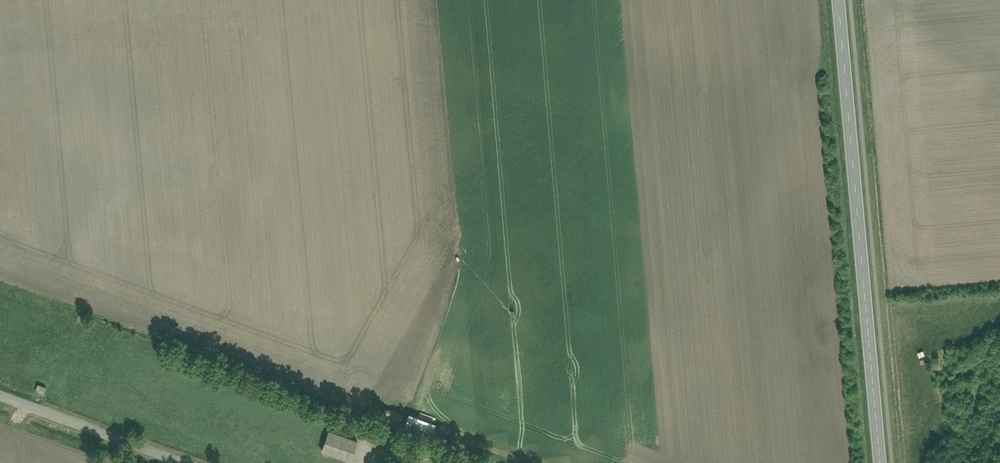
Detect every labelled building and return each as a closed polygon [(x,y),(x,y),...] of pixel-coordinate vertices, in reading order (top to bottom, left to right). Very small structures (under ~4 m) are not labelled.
[(397,424),(400,413),(380,407),(377,418),(397,424)] [(403,412),(398,426),(424,435),(429,421),(403,412)] [(359,437),(330,427),(322,448),(351,459),(359,437)]
